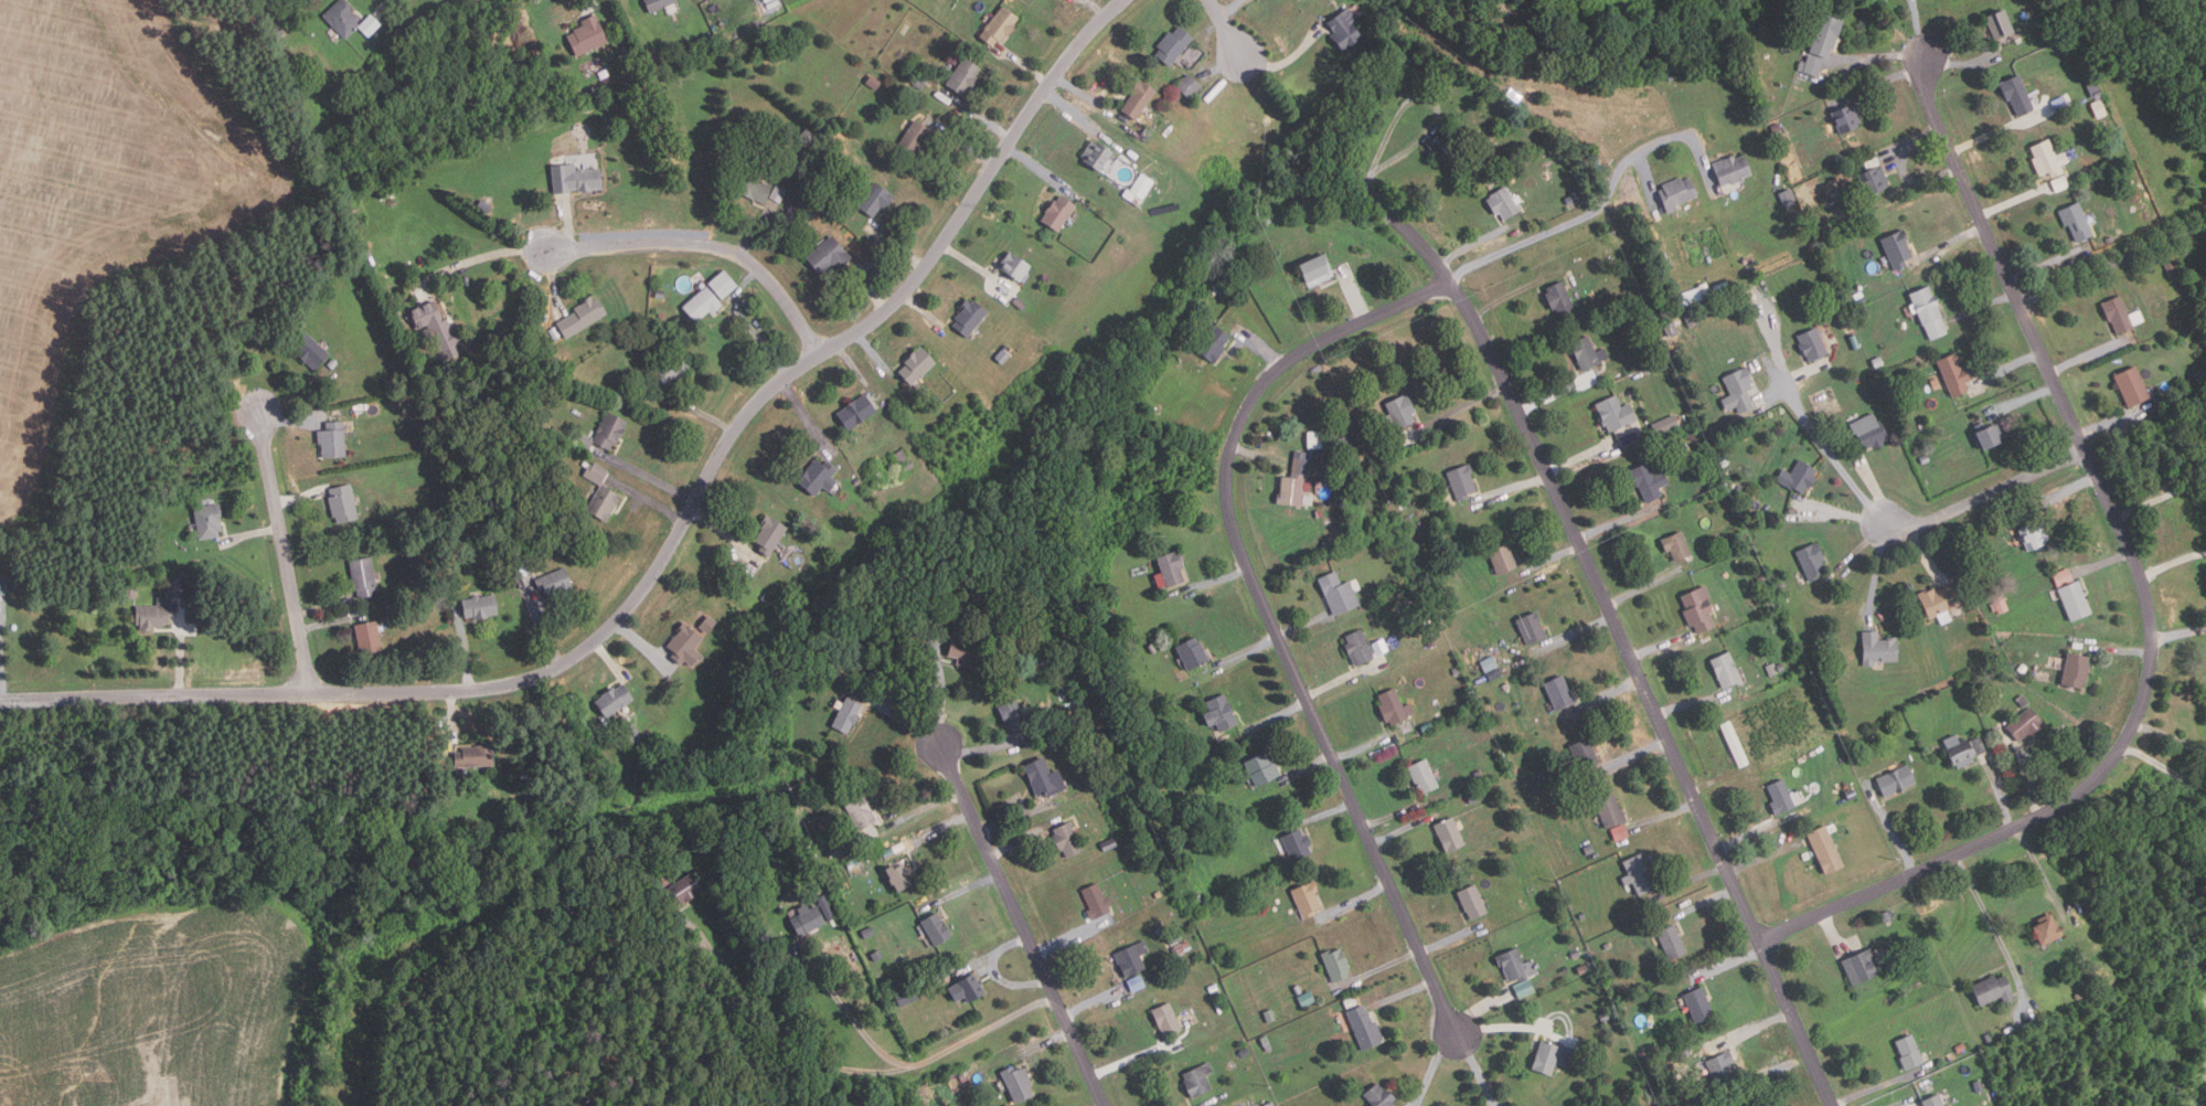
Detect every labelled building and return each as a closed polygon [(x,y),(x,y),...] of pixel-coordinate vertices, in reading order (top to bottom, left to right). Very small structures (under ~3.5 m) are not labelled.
[(323,15),(339,0),(345,0),(351,7),(350,8),(360,19),(356,21),(360,24),(347,39),(323,15)] [(650,13),(645,0),(677,0),(678,1),(676,2),(679,9),(671,12),(668,6),(650,13)] [(993,46),(980,36),(985,29),(984,29),(988,23),(989,24),(1003,6),(1020,18),(1015,23),(1017,24),(1008,38),(1005,36),(1002,42),(999,40),(993,46)] [(1343,53),(1331,38),(1335,34),(1328,23),(1349,7),(1357,19),(1353,22),(1364,38),(1343,53)] [(1999,41),(1987,18),(2005,10),(2016,32),(1999,41)] [(1829,60),(1810,53),(1815,39),(1808,36),(1811,26),(1818,29),(1823,13),(1844,21),(1834,51),(1832,50),(1829,60)] [(577,55),(567,35),(574,32),(573,30),(584,25),(582,21),(596,14),(608,41),(577,55)] [(1171,66),(1157,54),(1161,49),(1158,46),(1171,31),(1174,34),(1181,25),(1195,38),(1171,66)] [(1820,77),(1799,71),(1801,61),(1807,63),(1809,55),(1824,61),(1820,77)] [(966,97),(947,84),(966,56),(983,68),(977,79),(978,81),(966,97)] [(1191,98),(1177,86),(1189,73),(1202,86),(1191,98)] [(2019,117),(2012,99),(2008,102),(2001,84),(2019,74),(2036,109),(2019,117)] [(923,89),(913,84),(919,75),(928,81),(923,89)] [(877,92),(866,85),(872,76),(882,83),(877,92)] [(1137,120),(1122,109),(1132,95),(1129,93),(1139,78),(1157,91),(1137,120)] [(2102,89),(2092,94),(2088,84),(2099,81),(2102,89)] [(2070,106),(2056,111),(2052,100),(2066,95),(2070,106)] [(2109,115),(2099,119),(2092,104),(2102,100),(2109,115)] [(1843,135),(1834,113),(1852,105),(1853,108),(1856,106),(1863,123),(1859,125),(1861,128),(1843,135)] [(913,156),(898,147),(915,120),(929,129),(929,130),(931,132),(925,142),(927,145),(921,153),(917,150),(913,156)] [(1784,132),(1776,136),(1773,130),(1782,126),(1784,132)] [(819,140),(814,146),(809,141),(804,146),(797,138),(807,128),(819,140)] [(2054,179),(2050,172),(2042,177),(2033,159),(2036,158),(2032,148),(2049,139),(2057,156),(2066,151),(2070,162),(2061,166),(2065,173),(2054,179)] [(1100,172),(1085,161),(1086,159),(1083,156),(1093,141),(1094,143),(1096,140),(1113,152),(1100,172)] [(851,158),(840,149),(844,142),(856,152),(851,158)] [(1724,187),(1714,163),(1736,156),(1737,159),(1746,156),(1754,173),(1744,177),(1745,180),(1734,184),(1733,183),(1724,187)] [(555,195),(552,168),(576,164),(577,171),(601,169),(603,189),(593,190),(594,191),(579,193),(579,190),(572,191),(573,193),(555,195)] [(1869,198),(1859,176),(1878,167),(1879,170),(1884,169),(1890,184),(1887,187),(1887,189),(1869,198)] [(765,203),(737,191),(744,173),(772,185),(765,203)] [(1139,205),(1122,195),(1127,188),(1131,191),(1142,173),(1154,181),(1139,205)] [(1670,214),(1660,191),(1665,189),(1664,185),(1683,177),(1684,181),(1692,178),(1698,195),(1677,205),(1680,210),(1670,214)] [(873,219),(857,206),(874,182),(895,198),(887,209),(885,208),(882,212),(878,210),(873,219)] [(787,190),(781,203),(770,198),(777,184),(787,190)] [(1506,221),(1501,213),(1498,215),(1488,201),(1492,198),(1491,196),(1506,187),(1522,211),(1506,221)] [(1786,205),(1780,193),(1790,189),(1795,201),(1786,205)] [(1059,232),(1042,221),(1047,213),(1046,213),(1054,200),(1056,202),(1062,194),(1077,204),(1059,232)] [(1577,202),(1569,205),(1566,198),(1575,194),(1577,202)] [(2077,244),(2069,226),(2066,227),(2058,212),(2080,202),(2096,235),(2077,244)] [(821,221),(816,214),(821,209),(828,215),(821,221)] [(1835,226),(1827,234),(1823,230),(1831,222),(1835,226)] [(1896,270),(1882,240),(1905,230),(1909,240),(1907,241),(1915,256),(1906,259),(1908,265),(1896,270)] [(821,274),(807,257),(834,235),(853,258),(841,268),(838,264),(833,267),(831,265),(821,274)] [(2116,242),(2109,245),(2106,238),(2112,236),(2116,242)] [(1716,255),(1711,242),(1717,240),(1723,253),(1716,255)] [(1021,283),(999,267),(1010,251),(1032,266),(1021,283)] [(1309,284),(1301,266),(1326,254),(1329,260),(1325,262),(1331,273),(1309,284)] [(2172,278),(2165,265),(2174,260),(2181,275),(2172,278)] [(721,299),(707,284),(724,270),(736,286),(721,299)] [(1559,316),(1556,308),(1553,309),(1546,294),(1548,291),(1546,288),(1563,280),(1576,308),(1559,316)] [(1705,298),(1701,285),(1708,283),(1713,296),(1705,298)] [(1216,295),(1208,289),(1213,284),(1219,289),(1216,295)] [(1931,341),(1919,312),(1915,315),(1910,306),(1915,304),(1910,294),(1931,285),(1944,317),(1942,318),(1949,333),(1931,341)] [(695,323),(682,308),(706,288),(722,306),(712,315),(708,312),(695,323)] [(1866,301),(1859,305),(1855,295),(1862,293),(1866,301)] [(2118,334),(2112,321),(2109,322),(2101,304),(2121,295),(2135,327),(2118,334)] [(565,340),(556,325),(575,312),(573,309),(583,304),(582,302),(592,296),(594,301),(598,299),(608,313),(565,340)] [(1023,310),(1013,301),(1019,297),(1027,305),(1023,310)] [(968,339),(953,327),(958,321),(956,319),(961,311),(959,309),(967,299),(971,304),(974,300),(989,312),(968,339)] [(448,361),(444,351),(440,353),(428,326),(419,330),(412,311),(436,301),(444,321),(448,319),(456,336),(459,333),(463,343),(456,347),(459,357),(448,361)] [(1691,328),(1685,318),(1693,313),(1697,325),(1691,328)] [(1667,337),(1663,326),(1675,321),(1680,331),(1667,337)] [(1216,363),(1197,349),(1215,325),(1232,338),(1225,347),(1227,348),(1216,363)] [(1811,362),(1808,355),(1804,357),(1799,343),(1801,343),(1798,336),(1818,327),(1830,354),(1811,362)] [(419,332),(429,329),(433,340),(424,343),(419,332)] [(316,371),(297,353),(299,351),(295,347),(307,332),(331,354),(316,371)] [(1861,348),(1855,351),(1850,338),(1855,334),(1861,348)] [(1584,372),(1570,343),(1590,336),(1597,352),(1606,349),(1609,358),(1600,361),(1601,363),(1584,372)] [(912,386),(899,373),(907,365),(904,362),(916,352),(921,348),(937,363),(925,375),(926,376),(921,380),(920,379),(912,386)] [(1957,352),(1961,361),(1959,362),(1962,369),(1965,368),(1968,371),(1969,371),(1973,380),(1967,383),(1970,390),(1953,397),(1938,361),(1957,352)] [(660,394),(647,383),(652,376),(650,375),(656,370),(657,371),(671,353),(690,369),(682,379),(680,377),(671,389),(667,385),(660,394)] [(1886,365),(1877,370),(1873,360),(1882,355),(1886,365)] [(339,364),(333,370),(328,365),(333,359),(339,364)] [(1726,412),(1720,400),(1731,395),(1724,377),(1747,366),(1755,382),(1751,383),(1754,387),(1747,391),(1756,407),(1740,414),(1737,406),(1726,412)] [(2131,408),(2116,376),(2138,366),(2153,397),(2131,408)] [(1861,380),(1850,384),(1846,374),(1857,370),(1861,380)] [(539,402),(534,394),(545,389),(548,396),(539,402)] [(1399,428),(1386,402),(1405,393),(1406,395),(1409,393),(1417,411),(1414,413),(1417,421),(1399,428)] [(849,430),(838,414),(846,408),(845,407),(866,394),(877,412),(849,430)] [(1610,434),(1597,404),(1617,395),(1622,406),(1631,403),(1639,419),(1610,434)] [(610,450),(594,444),(598,433),(597,432),(599,426),(601,427),(608,413),(628,422),(625,429),(626,430),(621,440),(619,439),(617,444),(615,443),(610,450)] [(1865,450),(1852,424),(1874,413),(1878,422),(1882,421),(1890,438),(1884,442),(1885,445),(1876,448),(1875,446),(1865,450)] [(1681,426),(1658,436),(1653,425),(1675,415),(1681,426)] [(322,457),(321,443),(318,443),(318,429),(327,429),(326,421),(345,419),(348,456),(322,457)] [(1986,453),(1975,427),(1984,423),(1987,429),(1999,424),(2007,442),(1986,453)] [(594,440),(588,451),(573,443),(577,433),(594,440)] [(1338,448),(1334,440),(1346,435),(1350,443),(1338,448)] [(434,448),(423,449),(423,442),(434,440),(434,448)] [(900,465),(895,455),(903,449),(908,459),(900,465)] [(1313,459),(1294,456),(1296,449),(1314,453),(1313,459)] [(1928,455),(1931,460),(1922,465),(1920,459),(1928,455)] [(1309,472),(1292,470),(1294,458),(1311,460),(1309,472)] [(915,467),(905,472),(902,465),(912,459),(915,467)] [(1803,493),(1793,487),(1791,490),(1783,485),(1798,459),(1816,469),(1813,476),(1818,477),(1811,488),(1810,487),(1809,489),(1807,488),(1803,493)] [(813,498),(795,480),(801,472),(803,474),(816,460),(822,466),(827,461),(836,471),(831,477),(836,483),(828,492),(823,488),(813,498)] [(1459,501),(1447,471),(1470,461),(1474,472),(1472,474),(1478,489),(1469,492),(1470,497),(1459,501)] [(601,485),(585,475),(590,464),(594,466),(595,464),(609,471),(601,485)] [(1648,503),(1640,487),(1638,488),(1631,471),(1649,464),(1655,477),(1665,472),(1671,485),(1661,489),(1664,496),(1648,503)] [(1302,506),(1277,503),(1278,492),(1281,492),(1283,475),(1290,476),(1290,471),(1307,474),(1306,479),(1312,480),(1311,491),(1304,490),(1302,506)] [(338,522),(335,515),(333,515),(329,497),(331,496),(329,487),(351,482),(359,518),(338,522)] [(607,523),(587,511),(603,486),(621,497),(607,523)] [(200,539),(194,508),(221,502),(223,515),(221,515),(223,529),(220,530),(221,535),(200,539)] [(770,555),(760,549),(763,543),(756,539),(764,527),(761,527),(764,523),(761,522),(768,512),(788,525),(770,555)] [(2028,551),(2025,543),(2018,545),(2015,539),(2023,535),(2019,529),(2038,521),(2039,523),(2043,522),(2049,539),(2046,540),(2047,543),(2028,551)] [(874,541),(867,532),(875,525),(883,533),(874,541)] [(1675,561),(1671,550),(1666,552),(1661,540),(1683,530),(1693,553),(1675,561)] [(573,546),(563,538),(569,531),(578,540),(573,546)] [(1076,557),(1070,549),(1085,541),(1089,551),(1076,557)] [(1808,582),(1794,551),(1815,541),(1824,560),(1821,562),(1825,571),(1815,575),(1816,578),(1808,582)] [(1499,574),(1490,551),(1509,543),(1518,566),(1499,574)] [(1168,587),(1157,557),(1181,549),(1185,561),(1183,562),(1185,566),(1182,568),(1186,579),(1168,587)] [(515,578),(508,563),(524,555),(532,572),(515,578)] [(360,597),(359,589),(354,591),(350,560),(373,556),(379,594),(360,597)] [(548,596),(544,587),(540,589),(535,579),(565,566),(575,589),(564,594),(563,589),(548,596)] [(2069,567),(2075,579),(2059,586),(2054,574),(2069,567)] [(1784,576),(1776,581),(1771,573),(1781,568),(1784,576)] [(1334,616),(1318,578),(1338,570),(1343,583),(1351,579),(1361,604),(1334,616)] [(187,597),(168,596),(168,576),(187,576),(187,597)] [(2072,620),(2059,588),(2081,579),(2093,612),(2072,620)] [(1965,603),(1932,618),(1919,593),(1926,591),(1927,593),(1938,587),(1939,589),(1955,582),(1965,603)] [(1692,626),(1684,610),(1687,609),(1682,595),(1706,584),(1712,597),(1708,598),(1715,610),(1711,613),(1716,626),(1699,632),(1695,625),(1692,626)] [(1759,602),(1751,588),(1758,584),(1766,597),(1759,602)] [(136,597),(126,597),(126,585),(136,585),(136,597)] [(476,618),(475,616),(465,617),(462,599),(473,597),(473,595),(480,594),(480,596),(497,593),(499,613),(489,614),(490,616),(476,618)] [(767,605),(760,598),(767,593),(774,598),(767,605)] [(2011,609),(2000,614),(1994,598),(2005,594),(2011,609)] [(152,629),(140,629),(140,624),(137,624),(137,605),(158,605),(157,598),(173,598),(173,615),(170,615),(170,623),(163,623),(163,626),(152,626),(152,629)] [(955,609),(952,603),(960,600),(962,608),(955,609)] [(1527,645),(1517,618),(1538,610),(1548,637),(1527,645)] [(718,623),(710,632),(701,625),(710,615),(718,623)] [(362,653),(356,624),(379,619),(384,649),(362,653)] [(682,663),(673,657),(676,652),(669,646),(680,632),(678,630),(685,621),(704,637),(695,648),(702,653),(692,666),(685,659),(682,663)] [(1356,664),(1352,653),(1350,655),(1345,644),(1350,642),(1346,635),(1363,628),(1375,657),(1356,664)] [(1876,666),(1865,666),(1864,630),(1880,630),(1879,639),(1894,639),(1894,637),(1899,637),(1898,662),(1876,661),(1876,666)] [(1189,671),(1176,646),(1196,636),(1200,641),(1202,640),(1211,659),(1189,671)] [(978,667),(957,662),(958,655),(949,653),(952,637),(982,644),(978,667)] [(1430,646),(1429,639),(1436,637),(1438,645),(1430,646)] [(1152,653),(1148,646),(1153,642),(1158,650),(1152,653)] [(1724,688),(1711,659),(1730,650),(1744,682),(1738,684),(1737,682),(1724,688)] [(2085,688),(2063,683),(2069,651),(2090,656),(2089,663),(2092,663),(2089,680),(2086,679),(2085,688)] [(1500,664),(1485,672),(1480,662),(1494,655),(1500,664)] [(1778,672),(1770,676),(1767,666),(1773,662),(1778,672)] [(1780,671),(1778,664),(1783,662),(1787,668),(1780,671)] [(1502,674),(1490,680),(1486,672),(1499,667),(1502,674)] [(887,679),(884,672),(891,668),(894,674),(887,679)] [(877,679),(872,683),(867,678),(873,673),(877,679)] [(1557,710),(1545,682),(1565,673),(1571,689),(1574,688),(1578,701),(1557,710)] [(607,717),(596,702),(603,696),(601,694),(610,689),(615,687),(617,689),(624,683),(635,698),(607,717)] [(1392,726),(1390,721),(1387,723),(1379,704),(1382,703),(1378,695),(1396,688),(1409,719),(1392,726)] [(1221,732),(1216,722),(1209,725),(1204,713),(1211,710),(1207,701),(1226,692),(1240,723),(1221,732)] [(2024,692),(2032,701),(2025,706),(2017,698),(2024,692)] [(849,733),(833,724),(848,696),(863,704),(859,713),(861,714),(856,724),(854,723),(849,733)] [(1011,733),(999,705),(1015,698),(1027,725),(1011,733)] [(2019,741),(2007,725),(2032,705),(2047,724),(2043,729),(2040,727),(2031,735),(2028,733),(2019,741)] [(1435,727),(1424,733),(1421,725),(1431,721),(1435,727)] [(1740,766),(1722,725),(1730,721),(1749,762),(1740,766)] [(632,722),(640,731),(633,736),(626,727),(632,722)] [(1043,744),(1040,735),(1057,727),(1061,736),(1043,744)] [(1961,743),(1981,735),(1987,751),(1973,756),(1975,761),(1960,767),(1958,764),(1955,765),(1946,738),(1958,733),(1961,743)] [(1580,770),(1569,745),(1590,736),(1596,747),(1595,748),(1600,763),(1580,770)] [(457,767),(456,751),(463,751),(463,746),(477,746),(477,744),(494,744),(495,765),(457,767)] [(1257,786),(1245,762),(1268,751),(1273,763),(1276,762),(1281,774),(1257,786)] [(1037,796),(1024,765),(1044,756),(1052,773),(1061,768),(1068,788),(1049,796),(1047,791),(1037,796)] [(1424,793),(1420,785),(1417,786),(1408,766),(1427,757),(1439,786),(1424,793)] [(1887,796),(1878,778),(1909,763),(1918,781),(1887,796)] [(1777,815),(1771,801),(1775,800),(1768,785),(1784,778),(1797,806),(1777,815)] [(1471,804),(1468,796),(1482,789),(1485,797),(1471,804)] [(539,800),(527,800),(527,791),(539,790),(539,800)] [(1607,828),(1596,798),(1616,790),(1621,806),(1623,806),(1628,819),(1607,828)] [(861,831),(845,805),(864,794),(880,820),(861,831)] [(823,825),(812,829),(809,820),(820,816),(823,825)] [(1447,853),(1438,836),(1439,834),(1435,825),(1453,816),(1467,844),(1447,853)] [(1068,857),(1064,849),(1061,851),(1054,836),(1056,833),(1054,828),(1069,821),(1083,850),(1068,857)] [(1617,841),(1612,829),(1624,823),(1630,836),(1617,841)] [(1826,874),(1808,833),(1826,825),(1845,865),(1826,874)] [(1294,860),(1282,836),(1301,827),(1304,833),(1308,832),(1313,844),(1310,846),(1313,851),(1294,860)] [(1104,852),(1099,843),(1112,837),(1117,846),(1104,852)] [(1596,851),(1587,854),(1585,847),(1592,843),(1596,851)] [(843,850),(836,853),(834,848),(841,844),(843,850)] [(896,852),(885,858),(883,851),(893,847),(896,852)] [(1640,895),(1633,882),(1627,885),(1622,878),(1630,873),(1624,861),(1642,852),(1659,886),(1640,895)] [(899,891),(894,883),(893,884),(889,880),(892,878),(886,869),(895,864),(897,868),(904,863),(915,882),(899,891)] [(676,905),(665,889),(694,870),(706,887),(685,901),(684,900),(676,905)] [(810,881),(806,873),(812,870),(817,878),(810,881)] [(1304,918),(1292,890),(1313,880),(1318,890),(1315,891),(1322,906),(1313,910),(1315,914),(1304,918)] [(1093,921),(1088,911),(1093,908),(1083,890),(1098,882),(1106,897),(1109,895),(1113,904),(1109,906),(1111,911),(1093,921)] [(1471,919),(1468,911),(1466,912),(1457,892),(1477,883),(1489,912),(1471,919)] [(1196,906),(1190,891),(1198,887),(1205,903),(1196,906)] [(825,894),(836,917),(829,921),(817,898),(825,894)] [(1532,908),(1524,912),(1522,904),(1528,902),(1532,908)] [(800,937),(790,918),(801,913),(798,908),(808,903),(810,907),(817,904),(827,923),(800,937)] [(1884,923),(1880,914),(1891,910),(1895,919),(1884,923)] [(937,945),(923,921),(939,911),(953,935),(937,945)] [(2043,946),(2034,926),(2040,923),(2038,919),(2053,912),(2063,933),(2058,935),(2059,937),(2043,946)] [(1670,960),(1658,932),(1676,924),(1688,951),(1670,960)] [(875,933),(865,938),(862,930),(872,926),(875,933)] [(1126,978),(1115,953),(1145,939),(1150,950),(1141,955),(1147,968),(1126,978)] [(1174,956),(1171,948),(1187,940),(1191,948),(1174,956)] [(1520,981),(1517,976),(1509,979),(1502,961),(1499,963),(1495,956),(1517,946),(1524,963),(1534,959),(1539,972),(1520,981)] [(1333,982),(1322,953),(1328,950),(1328,953),(1344,947),(1352,968),(1349,969),(1352,976),(1333,982)] [(1600,954),(1594,956),(1590,949),(1598,947),(1600,954)] [(1854,985),(1843,960),(1872,947),(1874,954),(1871,955),(1878,974),(1854,985)] [(884,956),(876,961),(871,954),(880,948),(884,956)] [(1234,958),(1225,961),(1222,953),(1230,949),(1234,958)] [(1589,970),(1580,974),(1578,967),(1587,964),(1589,970)] [(970,1002),(967,996),(958,1001),(949,988),(974,972),(980,980),(982,979),(985,983),(982,985),(987,992),(970,1002)] [(1147,986),(1132,992),(1127,980),(1141,974),(1147,986)] [(1982,1006),(1972,986),(1995,975),(1997,979),(2006,975),(2017,999),(2006,1003),(2003,996),(1982,1006)] [(1536,991),(1520,999),(1514,986),(1530,978),(1536,991)] [(1219,988),(1211,991),(1208,987),(1217,982),(1219,988)] [(921,997),(902,1006),(896,995),(917,985),(921,997)] [(1302,992),(1297,995),(1293,987),(1299,985),(1302,992)] [(1696,1023),(1684,993),(1704,986),(1716,1014),(1696,1023)] [(1304,1007),(1299,997),(1311,990),(1317,1001),(1304,1007)] [(1219,1013),(1214,1000),(1222,997),(1227,1010),(1219,1013)] [(1165,1036),(1161,1028),(1160,1029),(1151,1010),(1171,1001),(1183,1029),(1165,1036)] [(1363,1050),(1346,1011),(1364,1004),(1368,1012),(1371,1011),(1374,1021),(1376,1020),(1385,1041),(1363,1050)] [(1269,1022),(1265,1012),(1272,1008),(1278,1019),(1269,1022)] [(1611,1019),(1603,1021),(1600,1014),(1608,1011),(1611,1019)] [(1908,1071),(1903,1057),(1905,1056),(1897,1041),(1915,1033),(1928,1061),(1908,1071)] [(1265,1046),(1261,1036),(1268,1035),(1271,1044),(1265,1046)] [(1553,1074),(1532,1067),(1542,1039),(1560,1046),(1562,1043),(1577,1049),(1571,1065),(1557,1061),(1553,1074)] [(1968,1049),(1959,1053),(1955,1046),(1963,1042),(1968,1049)] [(1693,1054),(1685,1057),(1683,1052),(1690,1049),(1693,1054)] [(1718,1086),(1707,1060),(1731,1050),(1736,1062),(1733,1063),(1738,1077),(1718,1086)] [(1338,1061),(1334,1054),(1340,1051),(1343,1059),(1338,1061)] [(1191,1099),(1183,1081),(1186,1080),(1183,1073),(1209,1061),(1214,1071),(1206,1074),(1213,1089),(1191,1099)] [(1016,1103),(1001,1072),(1014,1065),(1016,1070),(1021,1067),(1022,1070),(1026,1067),(1034,1084),(1030,1086),(1033,1095),(1016,1103)] [(1984,1091),(1978,1093),(1974,1082),(1981,1080),(1984,1091)] [(1395,1102),(1398,1105),(1374,1105),(1364,1095),(1378,1082),(1384,1088),(1386,1087),(1389,1091),(1397,1099),(1395,1102)] [(1940,1094),(1946,1105),(1926,1105),(1923,1102),(1940,1094)]
